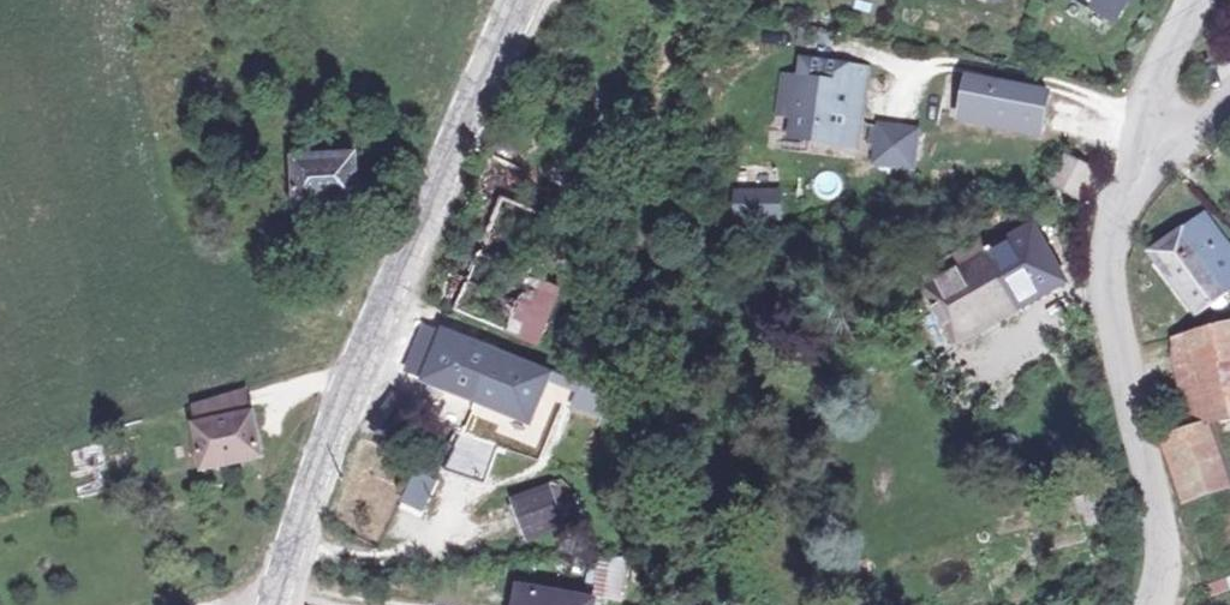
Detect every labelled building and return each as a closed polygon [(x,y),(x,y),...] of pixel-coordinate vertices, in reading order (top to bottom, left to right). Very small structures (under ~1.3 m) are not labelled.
[(1115,13),(1124,0),(1094,0),(1115,13)] [(799,58),(798,77),(791,129),(797,130),(834,133),(857,135),(864,63),(843,60),(799,58)] [(791,129),(798,77),(779,75),(773,127),(791,129)] [(1041,130),(991,122),(996,88),(966,83),(959,125),(1040,138),(1041,130)] [(1046,97),(996,88),(991,122),(1041,130),(1046,97)] [(915,169),(922,125),(875,118),(868,162),(915,169)] [(834,133),(797,130),(795,157),(818,158),(834,133)] [(298,154),(298,198),(359,198),(358,155),(336,154),(337,145),(322,145),(322,154),(298,154)] [(1050,186),(1086,198),(1097,163),(1061,152),(1050,186)] [(478,185),(508,199),(523,165),(493,153),(478,185)] [(732,188),(734,221),(781,218),(779,185),(732,188)] [(442,300),(463,308),(506,203),(485,195),(462,250),(442,300)] [(506,203),(463,308),(511,326),(519,303),(550,314),(562,283),(534,274),(554,218),(508,199),(506,203)] [(1150,246),(1199,307),(1227,291),(1229,282),(1229,238),(1206,205),(1150,246)] [(1005,237),(924,288),(958,337),(1063,270),(1033,220),(1018,230),(1012,222),(1001,230),(1005,237)] [(540,337),(550,314),(519,303),(511,326),(540,337)] [(1179,330),(1193,419),(1180,422),(1162,429),(1183,491),(1223,477),(1204,418),(1229,412),(1229,319),(1179,330)] [(410,370),(429,378),(447,331),(429,324),(410,370)] [(1193,419),(1179,330),(1165,332),(1180,422),(1193,419)] [(553,373),(447,331),(429,378),(482,399),(536,421),(548,391),(610,414),(618,391),(555,366),(553,373)] [(191,403),(195,422),(250,411),(245,392),(191,403)] [(190,423),(202,465),(259,453),(250,411),(195,422),(190,423)] [(550,492),(515,498),(519,524),(556,518),(550,492)] [(599,560),(593,597),(617,601),(623,565),(599,560)] [(515,581),(510,604),(591,604),(592,596),(515,581)]
